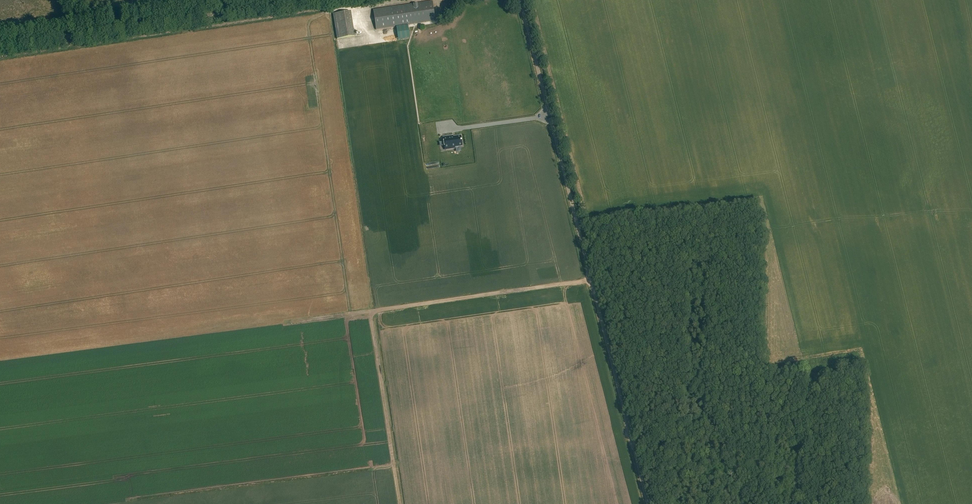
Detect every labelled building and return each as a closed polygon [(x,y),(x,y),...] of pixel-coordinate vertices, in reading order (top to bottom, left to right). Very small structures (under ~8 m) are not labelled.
[(376,29),(435,21),(432,1),(373,10),(376,29)] [(337,38),(355,35),(351,10),(333,13),(337,38)] [(452,136),(442,138),(444,151),(454,149),(454,148),(461,147),(460,136),(452,137),(452,136)] [(258,313),(258,320),(290,318),(289,311),(258,313)]
